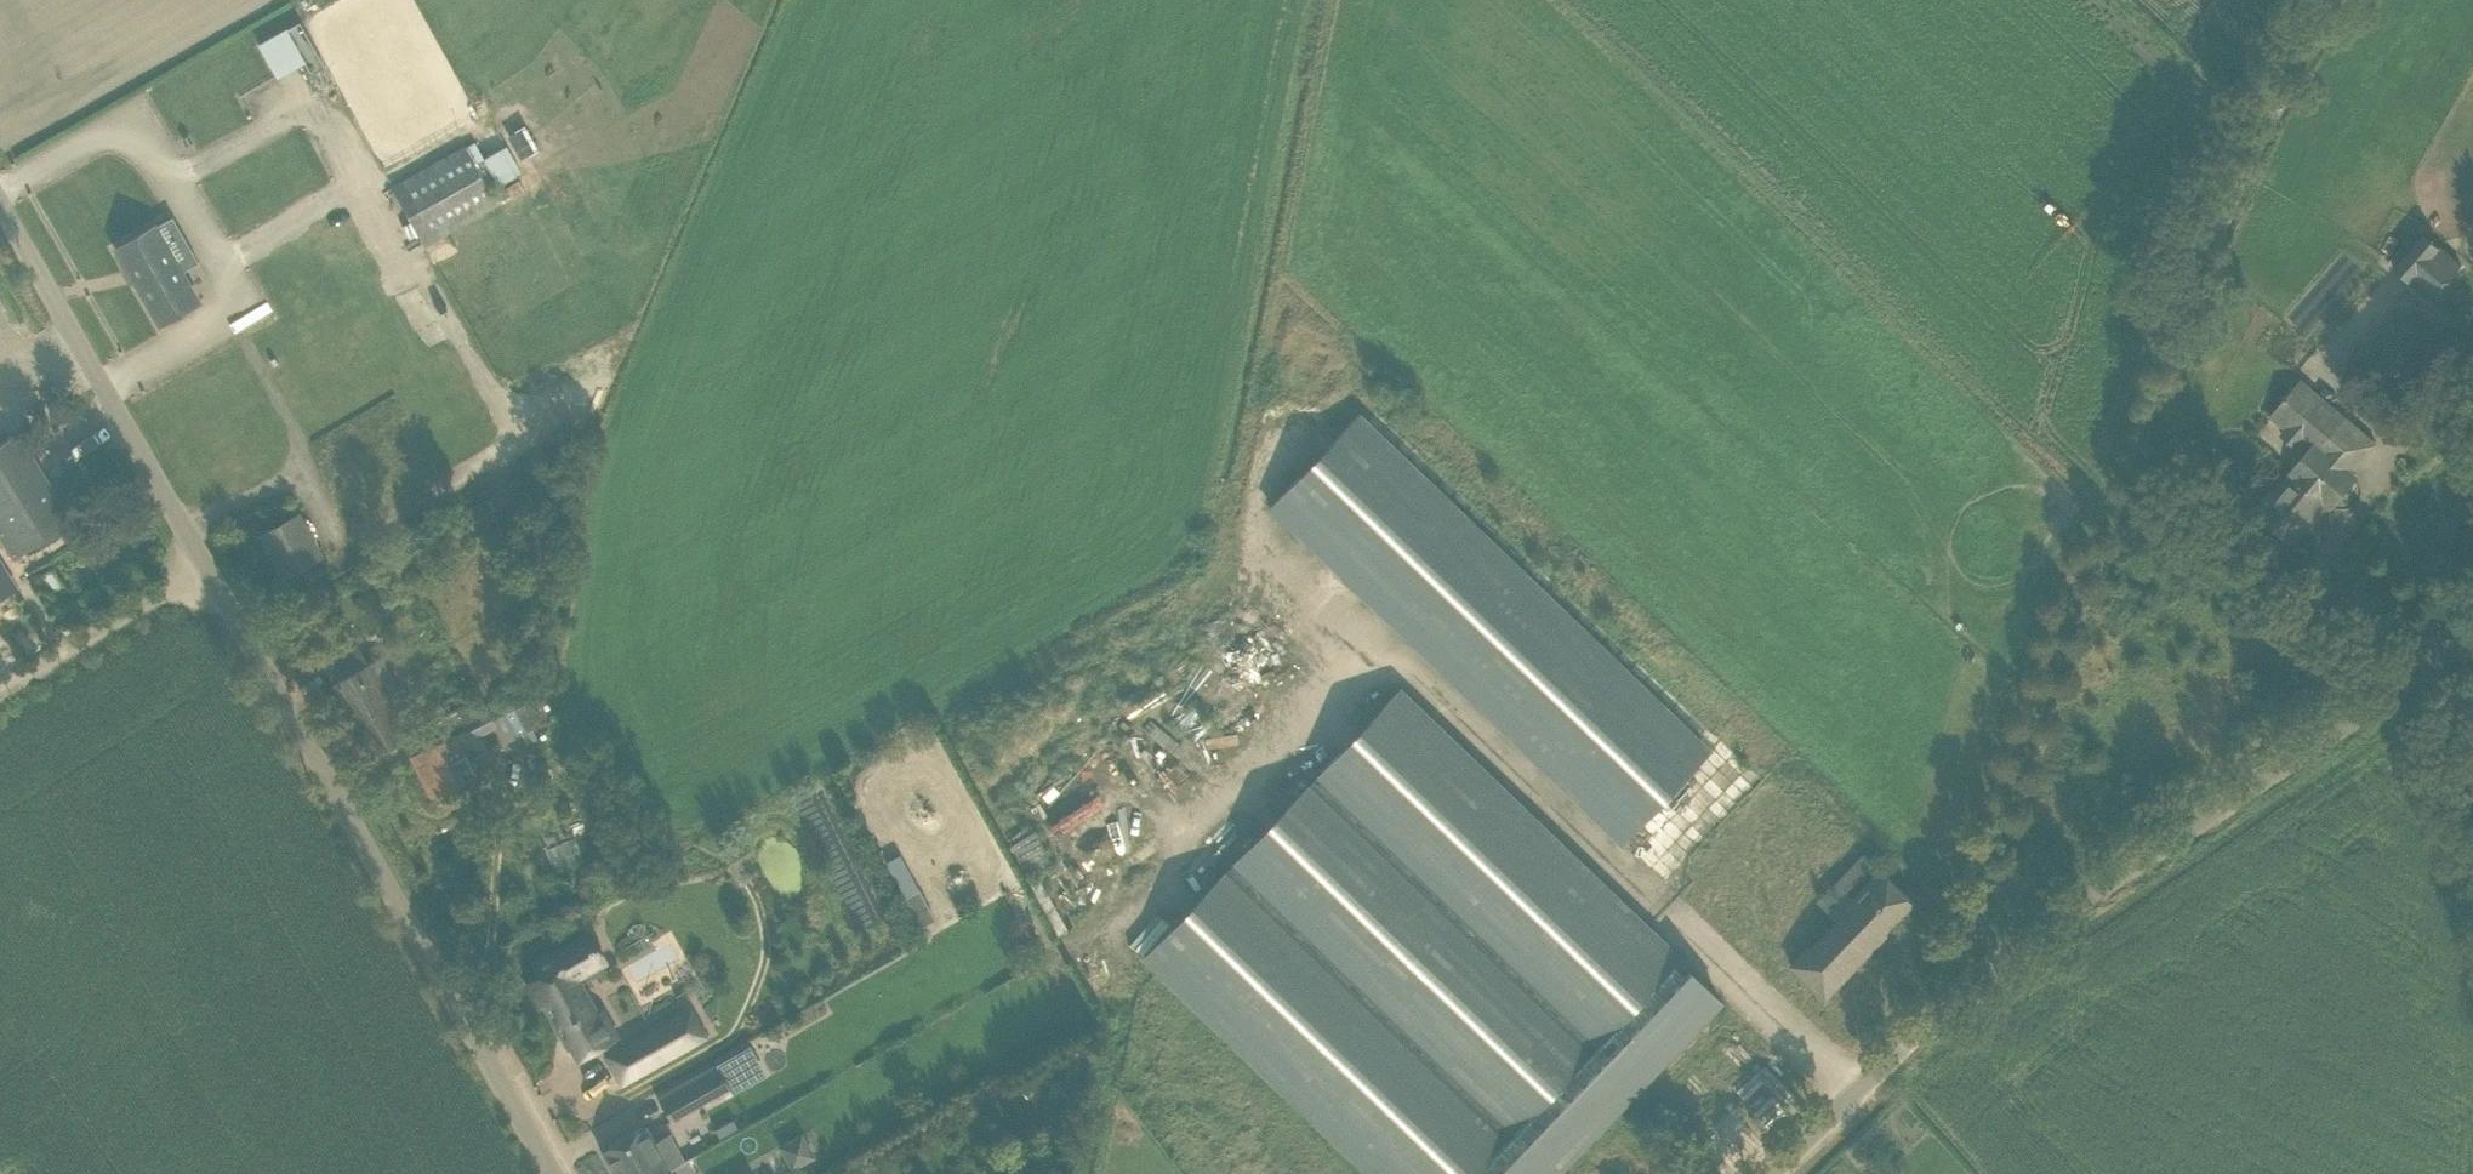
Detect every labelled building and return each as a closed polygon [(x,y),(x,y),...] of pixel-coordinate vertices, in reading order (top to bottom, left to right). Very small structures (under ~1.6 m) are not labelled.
[(298,22),(285,29),(308,71),(321,63),(298,22)] [(392,188),(425,246),(497,206),(465,148),(392,188)] [(137,278),(134,280),(159,324),(197,303),(154,227),(116,248),(127,268),(130,267),(137,278)] [(2425,232),(2395,267),(2408,279),(2416,270),(2437,290),(2461,264),(2425,232)] [(2310,458),(2273,503),(2267,497),(2272,491),(2271,490),(2254,511),(2291,543),(2307,524),(2311,527),(2319,518),(2311,511),(2321,499),(2329,506),(2332,502),(2331,501),(2350,479),(2350,480),(2354,476),(2350,473),(2375,442),(2301,380),(2270,417),(2308,449),(2305,454),(2310,458)] [(1620,845),(1711,750),(1359,413),(1268,508),(1620,845)] [(12,558),(72,522),(17,432),(0,443),(0,537),(12,558)] [(260,536),(282,576),(320,556),(298,515),(260,536)] [(12,609),(5,597),(17,590),(0,563),(0,616),(12,609)] [(333,683),(332,683),(374,756),(405,738),(392,714),(407,705),(379,657),(367,663),(356,643),(321,663),(333,683)] [(1634,1092),(1721,1001),(1688,969),(1685,973),(1675,964),(1682,957),(1399,688),(1141,959),(1367,1173),(1546,1173),(1515,1144),(1598,1057),(1634,1092)] [(480,695),(454,709),(461,724),(488,711),(480,695)] [(432,764),(418,772),(427,791),(442,783),(445,789),(466,778),(475,774),(465,755),(483,746),(478,735),(496,726),(504,743),(522,734),(526,743),(538,738),(533,728),(534,727),(546,721),(534,697),(505,712),(503,706),(489,713),(488,711),(461,724),(464,730),(447,739),(425,750),(432,764)] [(1888,886),(1886,885),(1913,853),(1878,823),(1848,857),(1853,861),(1841,875),(1839,873),(1812,905),(1810,903),(1793,922),(1829,954),(1888,886)] [(904,898),(912,913),(925,905),(917,891),(904,898)] [(553,950),(532,962),(539,976),(526,983),(539,1007),(543,1005),(568,1048),(580,1041),(587,1054),(617,1037),(602,1010),(597,1012),(575,973),(585,967),(573,946),(557,956),(553,950)] [(649,1067),(705,1036),(690,1009),(634,1040),(649,1067)] [(670,1121),(729,1088),(715,1064),(656,1098),(670,1121)] [(644,1126),(600,1151),(613,1173),(661,1173),(669,1170),(644,1126)] [(800,1131),(776,1144),(789,1169),(814,1156),(800,1131)]
